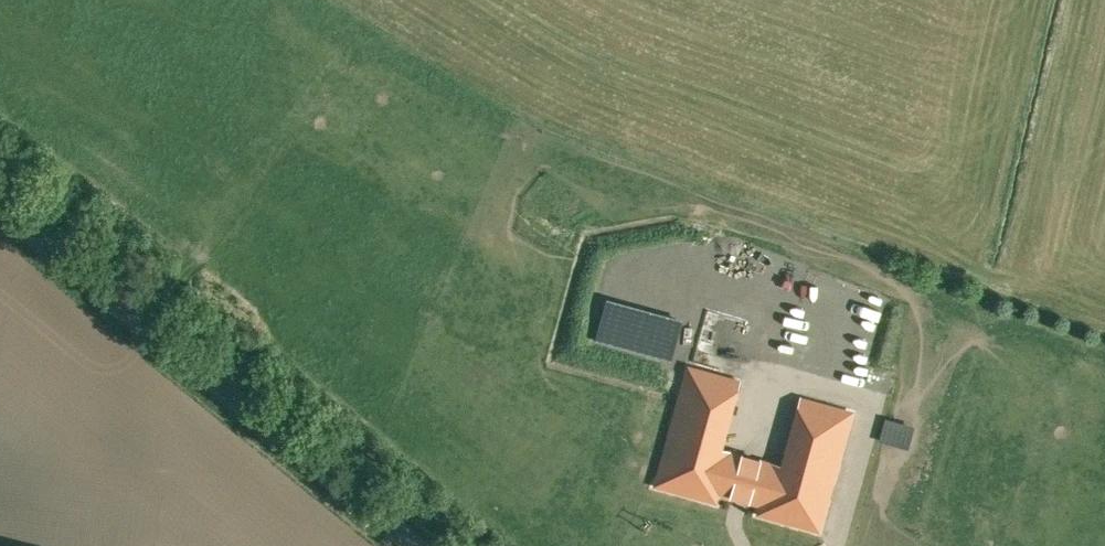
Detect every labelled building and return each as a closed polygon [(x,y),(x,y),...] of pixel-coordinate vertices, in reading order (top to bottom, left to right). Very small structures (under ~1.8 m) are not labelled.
[(692,377),(663,479),(697,488),(699,480),(727,488),(731,475),(703,467),(725,386),(692,377)] [(744,478),(740,491),(767,499),(765,507),(800,517),(816,458),(828,415),(794,406),(771,486),(744,478)] [(835,490),(846,493),(852,471),(841,468),(835,490)] [(822,545),(824,545),(850,545),(856,506),(828,501),(822,545)]
